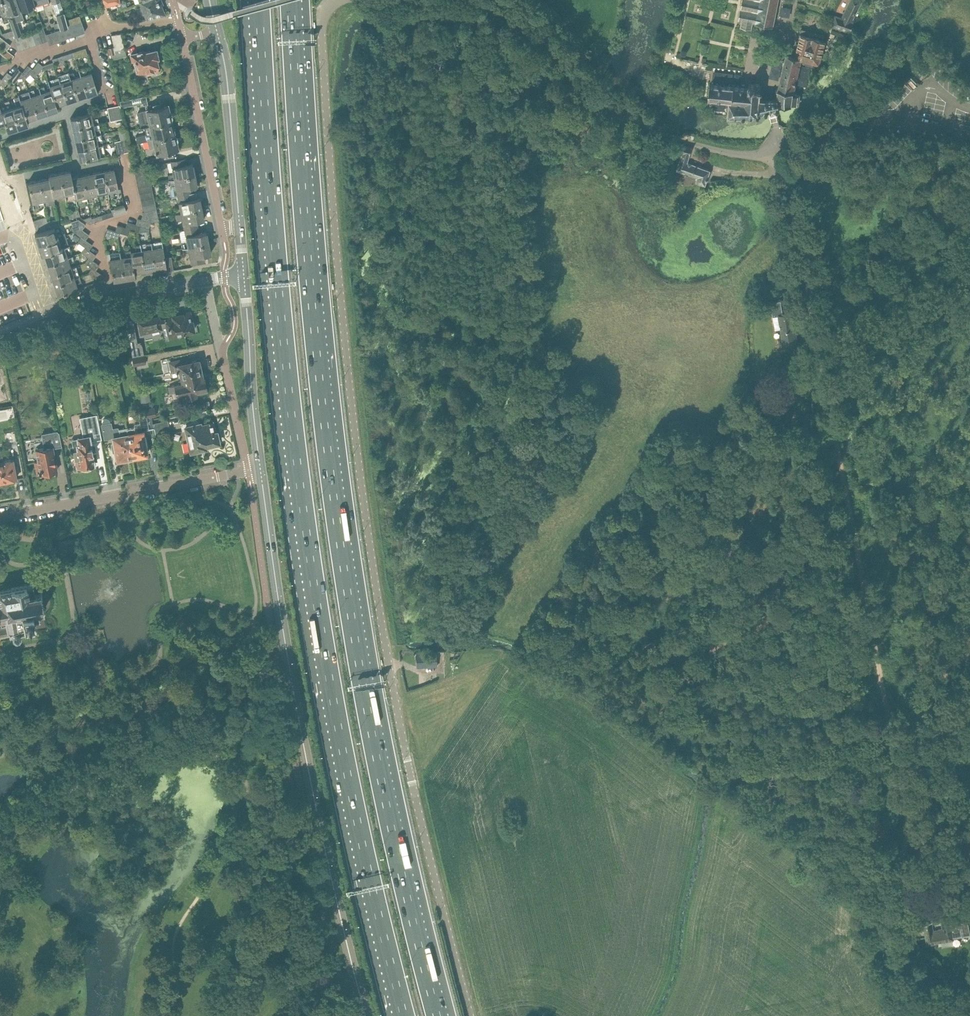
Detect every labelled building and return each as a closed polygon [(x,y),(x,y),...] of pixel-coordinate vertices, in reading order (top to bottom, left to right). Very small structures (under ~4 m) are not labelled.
[(9,21),(2,0),(0,0),(0,12),(2,18),(3,22),(9,21)] [(9,21),(9,20),(15,37),(21,35),(16,21),(13,12),(20,10),(17,0),(2,0),(9,21)] [(20,10),(22,9),(23,12),(34,8),(33,6),(35,5),(34,0),(17,0),(20,10)] [(51,1),(53,7),(60,29),(55,30),(45,33),(48,40),(49,44),(55,42),(56,42),(85,31),(82,24),(82,23),(79,15),(66,20),(63,13),(60,0),(51,0),(51,1)] [(105,5),(116,3),(117,10),(126,6),(126,0),(124,0),(104,0),(105,5)] [(139,1),(142,9),(145,15),(147,19),(165,14),(165,13),(161,5),(163,4),(161,0),(140,0),(139,0),(139,1)] [(773,26),(778,0),(743,0),(741,7),(741,8),(741,9),(741,8),(740,9),(741,10),(739,18),(738,19),(739,20),(739,19),(742,20),(741,26),(741,27),(742,27),(742,26),(751,28),(750,29),(751,29),(752,28),(751,28),(753,22),(755,22),(755,23),(756,23),(773,26)] [(860,0),(850,0),(842,17),(835,15),(832,26),(851,31),(854,20),(862,1),(860,0)] [(41,42),(48,40),(45,33),(43,27),(37,29),(41,42)] [(35,44),(41,42),(37,29),(31,31),(35,44)] [(29,47),(35,44),(31,31),(25,34),(29,47)] [(111,35),(114,46),(108,48),(109,55),(116,53),(115,50),(125,49),(121,33),(111,35)] [(23,49),(29,47),(25,34),(19,36),(23,49)] [(779,106),(779,105),(791,105),(791,104),(799,104),(800,94),(793,93),(801,59),(818,63),(825,40),(801,34),(795,56),(786,54),(778,89),(777,98),(770,98),(760,98),(761,84),(750,82),(748,85),(748,88),(710,84),(708,97),(729,99),(728,115),(736,115),(758,114),(764,110),(766,112),(767,112),(768,111),(772,110),(779,109),(780,108),(779,106)] [(19,36),(15,37),(13,38),(18,51),(23,49),(19,36)] [(3,47),(7,49),(10,45),(0,37),(0,44),(3,47)] [(7,49),(3,47),(1,49),(0,51),(0,53),(10,60),(14,55),(7,49)] [(87,54),(85,48),(73,52),(74,57),(75,58),(87,54)] [(137,71),(138,76),(159,71),(158,66),(159,66),(157,59),(159,58),(158,56),(160,55),(159,51),(157,51),(157,48),(146,51),(145,49),(129,53),(131,61),(133,61),(136,72),(137,71)] [(74,57),(73,52),(62,55),(64,60),(74,57)] [(62,55),(52,59),(53,62),(54,64),(64,60),(62,55)] [(925,70),(933,63),(929,59),(922,66),(925,70)] [(43,66),(42,65),(38,62),(32,69),(30,72),(36,76),(43,66)] [(22,72),(20,75),(25,79),(30,72),(32,69),(28,65),(22,72)] [(79,70),(79,71),(78,71),(80,76),(81,76),(87,95),(98,92),(91,72),(86,74),(84,68),(79,70)] [(12,76),(10,78),(15,82),(20,75),(22,72),(17,69),(12,76)] [(0,81),(0,82),(5,86),(10,78),(12,76),(7,72),(1,79),(0,81)] [(87,95),(81,76),(80,76),(76,78),(74,72),(68,74),(70,80),(70,79),(77,99),(87,95)] [(63,76),(58,77),(60,83),(66,102),(77,99),(70,79),(70,80),(68,74),(63,76)] [(66,102),(60,83),(58,77),(53,79),(48,81),(51,90),(56,105),(66,102)] [(56,106),(56,105),(51,90),(46,92),(44,86),(39,88),(41,93),(47,113),(58,109),(56,106)] [(34,89),(28,91),(30,96),(31,96),(37,116),(47,113),(41,93),(35,95),(34,89)] [(23,92),(18,94),(18,96),(21,104),(22,104),(26,119),(27,119),(37,116),(31,96),(30,96),(25,98),(23,92)] [(18,96),(14,98),(16,106),(11,107),(18,127),(28,124),(27,119),(26,119),(22,104),(21,104),(18,96)] [(9,100),(0,103),(0,107),(1,111),(5,122),(4,122),(7,131),(18,127),(11,107),(9,100)] [(169,112),(167,104),(163,105),(162,102),(145,105),(146,109),(137,111),(140,126),(144,126),(171,120),(171,119),(171,117),(171,113),(169,112)] [(120,105),(119,105),(113,106),(116,119),(122,118),(120,105)] [(113,106),(107,108),(110,120),(116,119),(113,106)] [(91,113),(70,118),(73,128),(93,124),(99,123),(97,118),(92,119),(91,113)] [(148,140),(174,133),(171,120),(144,126),(146,135),(145,135),(145,134),(135,136),(137,143),(147,141),(147,140),(148,140)] [(101,134),(100,128),(94,129),(93,124),(73,128),(75,139),(95,135),(101,134)] [(148,140),(150,148),(146,149),(147,152),(150,154),(154,153),(155,155),(164,153),(165,156),(172,154),(171,151),(178,149),(176,141),(177,139),(176,136),(174,134),(174,133),(148,140)] [(95,135),(75,139),(77,150),(97,145),(98,146),(103,145),(102,139),(101,134),(95,135)] [(130,151),(127,141),(126,138),(120,140),(123,152),(130,151)] [(117,154),(123,152),(120,140),(114,141),(117,154)] [(692,147),(676,142),(674,149),(682,152),(677,169),(697,176),(696,181),(705,184),(710,170),(687,162),(692,147)] [(97,145),(77,150),(80,160),(92,158),(98,156),(105,155),(104,149),(103,145),(98,146),(97,145)] [(145,166),(147,166),(160,163),(159,156),(144,159),(145,166)] [(184,158),(174,160),(171,161),(173,173),(167,175),(168,180),(181,177),(195,175),(192,163),(185,165),(184,158)] [(135,175),(148,172),(147,166),(145,166),(134,169),(135,175)] [(118,189),(114,168),(103,171),(107,191),(108,197),(114,196),(113,190),(118,189)] [(70,170),(59,172),(63,192),(64,198),(74,196),(73,190),(74,190),(72,178),(71,175),(70,170)] [(102,192),(107,191),(103,171),(92,173),(96,193),(98,199),(103,198),(102,192)] [(63,192),(59,172),(48,175),(49,177),(52,194),(63,192)] [(136,181),(149,178),(148,172),(135,175),(136,181)] [(91,194),(96,193),(92,173),(81,175),(86,195),(87,201),(93,200),(91,194)] [(86,195),(81,175),(72,178),(74,190),(73,190),(74,196),(76,204),(82,202),(81,196),(86,195)] [(195,175),(181,177),(168,180),(169,185),(168,185),(170,196),(171,196),(172,197),(177,196),(190,193),(189,187),(197,185),(195,175)] [(49,177),(38,180),(42,200),(44,205),(49,204),(54,203),(53,197),(52,194),(49,177)] [(138,187),(151,184),(149,178),(136,181),(138,187)] [(38,180),(28,182),(33,208),(39,207),(37,201),(42,200),(38,180)] [(139,193),(152,190),(151,184),(138,187),(139,193)] [(140,199),(153,196),(152,190),(139,193),(140,199)] [(180,208),(175,208),(176,214),(201,209),(199,197),(197,198),(195,192),(190,193),(177,196),(180,208)] [(142,205),(155,202),(153,196),(140,199),(142,205)] [(143,212),(156,209),(155,202),(142,205),(143,212)] [(111,210),(112,211),(113,216),(126,211),(124,205),(111,210)] [(156,209),(143,212),(141,219),(149,222),(159,221),(156,209)] [(203,219),(201,209),(176,214),(177,219),(182,218),(184,230),(192,228),(197,227),(196,221),(203,219)] [(46,216),(42,217),(33,221),(35,226),(48,222),(46,216)] [(136,224),(139,225),(139,224),(148,227),(149,222),(141,219),(138,218),(136,224)] [(74,232),(77,226),(82,229),(86,224),(78,219),(70,221),(73,223),(70,229),(74,232)] [(139,225),(136,224),(127,221),(125,227),(129,228),(130,228),(138,230),(139,225)] [(50,228),(48,222),(35,226),(37,232),(50,228)] [(37,232),(34,233),(38,244),(58,237),(65,235),(64,233),(63,233),(60,225),(54,227),(50,228),(37,232)] [(129,228),(125,227),(117,225),(115,231),(119,232),(119,231),(127,234),(129,228)] [(89,234),(82,229),(77,226),(74,232),(81,237),(85,240),(89,234)] [(184,230),(179,231),(182,243),(181,243),(182,248),(208,243),(206,232),(199,233),(197,227),(184,230)] [(107,228),(105,234),(117,238),(119,232),(115,231),(107,228)] [(44,254),(44,253),(61,247),(68,245),(65,235),(58,237),(38,244),(41,254),(44,254)] [(85,247),(89,250),(92,245),(85,240),(81,237),(77,242),(85,247)] [(155,242),(150,243),(151,248),(154,269),(166,267),(164,257),(163,251),(167,251),(166,245),(162,245),(161,241),(155,242)] [(144,270),(154,269),(151,248),(150,243),(140,244),(141,250),(140,250),(144,270)] [(208,243),(182,248),(183,253),(189,252),(191,264),(204,261),(203,255),(210,253),(208,243)] [(67,257),(65,252),(71,250),(69,244),(68,245),(61,247),(44,253),(44,254),(47,263),(67,257)] [(140,244),(134,245),(135,251),(130,252),(131,256),(134,272),(144,270),(140,250),(141,250),(140,244)] [(89,250),(85,247),(81,252),(88,257),(92,260),(96,255),(89,250)] [(119,252),(120,257),(123,278),(135,276),(134,272),(131,256),(130,252),(130,250),(125,251),(126,256),(121,257),(120,251),(119,252)] [(123,278),(120,257),(119,252),(108,253),(106,254),(107,259),(109,259),(113,280),(123,278)] [(71,267),(69,262),(74,260),(72,255),(67,257),(47,263),(51,274),(71,267)] [(167,271),(173,270),(171,260),(171,256),(164,257),(166,267),(167,271)] [(88,257),(85,262),(92,267),(96,270),(99,265),(92,260),(88,257)] [(79,276),(78,271),(76,265),(71,267),(51,274),(54,284),(79,276)] [(92,267),(88,272),(99,280),(103,275),(96,270),(92,267)] [(81,281),(79,276),(54,284),(58,295),(77,288),(76,283),(81,281)] [(784,346),(787,346),(796,345),(791,313),(783,315),(781,300),(770,302),(773,316),(775,330),(781,329),(784,346)] [(138,321),(140,331),(141,334),(163,329),(162,328),(168,327),(170,335),(194,330),(192,321),(191,321),(189,312),(182,314),(182,313),(172,316),(173,317),(159,320),(159,316),(138,321)] [(133,321),(126,323),(130,343),(133,356),(144,354),(141,341),(137,342),(136,342),(132,322),(133,321)] [(106,333),(100,335),(102,342),(108,341),(106,333)] [(135,357),(132,357),(132,358),(134,365),(146,363),(145,355),(135,357)] [(181,378),(190,376),(201,374),(198,360),(190,361),(189,358),(170,362),(173,373),(176,372),(177,379),(178,379),(181,378)] [(201,374),(190,376),(181,378),(178,379),(180,384),(168,387),(169,394),(177,392),(178,398),(186,396),(187,397),(196,395),(195,391),(207,388),(204,378),(202,378),(201,374)] [(813,393),(811,380),(800,382),(802,395),(813,393)] [(155,407),(142,410),(144,418),(145,418),(145,419),(147,419),(147,417),(152,416),(156,415),(155,407)] [(135,426),(127,428),(128,430),(132,457),(147,454),(142,430),(149,429),(154,428),(152,416),(147,417),(147,419),(145,419),(145,418),(144,418),(142,410),(143,417),(139,417),(139,423),(135,424),(135,426)] [(814,412),(804,414),(805,421),(816,419),(814,412)] [(90,468),(91,467),(91,464),(94,464),(93,459),(97,459),(95,452),(92,453),(90,440),(101,438),(96,414),(79,417),(83,437),(71,439),(75,459),(79,458),(80,460),(81,466),(83,466),(83,468),(85,469),(88,469),(90,468)] [(102,423),(101,424),(104,438),(113,437),(114,442),(111,443),(113,452),(116,451),(117,459),(132,457),(128,430),(127,428),(118,429),(118,427),(112,428),(111,422),(110,422),(109,420),(108,418),(106,418),(104,418),(103,419),(102,421),(102,423)] [(167,419),(154,422),(157,436),(171,433),(167,419)] [(200,422),(193,424),(193,420),(180,423),(182,431),(186,430),(191,451),(205,448),(205,446),(219,442),(216,431),(215,432),(213,422),(200,424),(200,422)] [(61,446),(59,432),(57,431),(57,430),(41,433),(44,448),(37,450),(39,462),(35,462),(38,474),(56,471),(52,447),(61,446)] [(0,451),(0,481),(16,478),(15,473),(12,458),(2,460),(0,451)] [(24,585),(11,587),(11,588),(0,590),(0,620),(1,627),(0,627),(0,634),(12,632),(14,634),(14,635),(15,634),(16,633),(17,634),(18,633),(19,631),(20,632),(20,631),(19,631),(35,627),(34,621),(34,620),(39,620),(41,621),(41,620),(40,619),(38,609),(43,608),(44,609),(45,608),(43,607),(41,594),(42,593),(41,592),(40,593),(35,594),(33,584),(34,583),(33,583),(32,584),(24,585)] [(436,654),(417,655),(417,666),(437,666),(436,654)] [(923,923),(927,944),(937,942),(954,939),(953,937),(954,939),(962,938),(961,935),(969,933),(969,921),(961,923),(954,924),(954,923),(951,924),(949,918),(941,920),(942,928),(933,930),(932,922),(923,923)]
